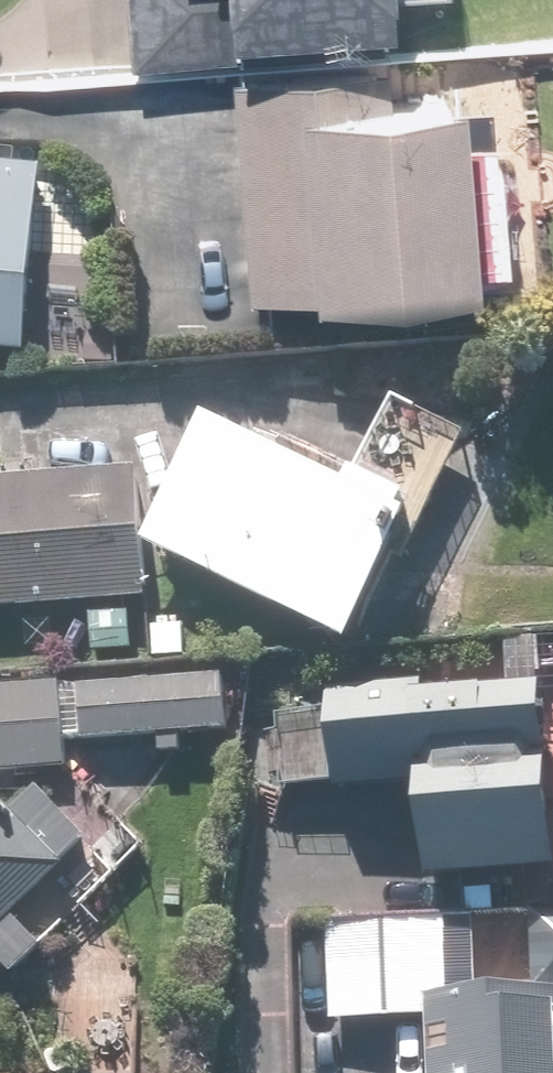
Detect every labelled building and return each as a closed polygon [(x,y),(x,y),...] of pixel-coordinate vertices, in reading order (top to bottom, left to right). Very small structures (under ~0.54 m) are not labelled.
[(143,52),(424,31),(421,0),(139,0),(143,52)] [(400,57),(241,69),(257,288),(503,270),(488,70),(402,77),(400,57)] [(39,348),(58,165),(0,159),(0,344),(39,348)] [(226,407),(164,539),(376,638),(439,506),(226,407)] [(163,593),(152,462),(0,474),(0,606),(163,593)] [(239,670),(0,683),(0,769),(81,764),(80,735),(242,726),(239,670)] [(346,784),(438,777),(445,872),(552,864),(552,679),(439,688),(438,678),(338,685),(346,784)] [(27,971),(59,941),(29,909),(108,835),(56,780),(28,806),(5,782),(0,786),(0,942),(27,971)] [(543,908),(546,982),(552,982),(552,908),(543,908)] [(441,990),(444,1072),(552,1072),(552,985),(441,990)]
